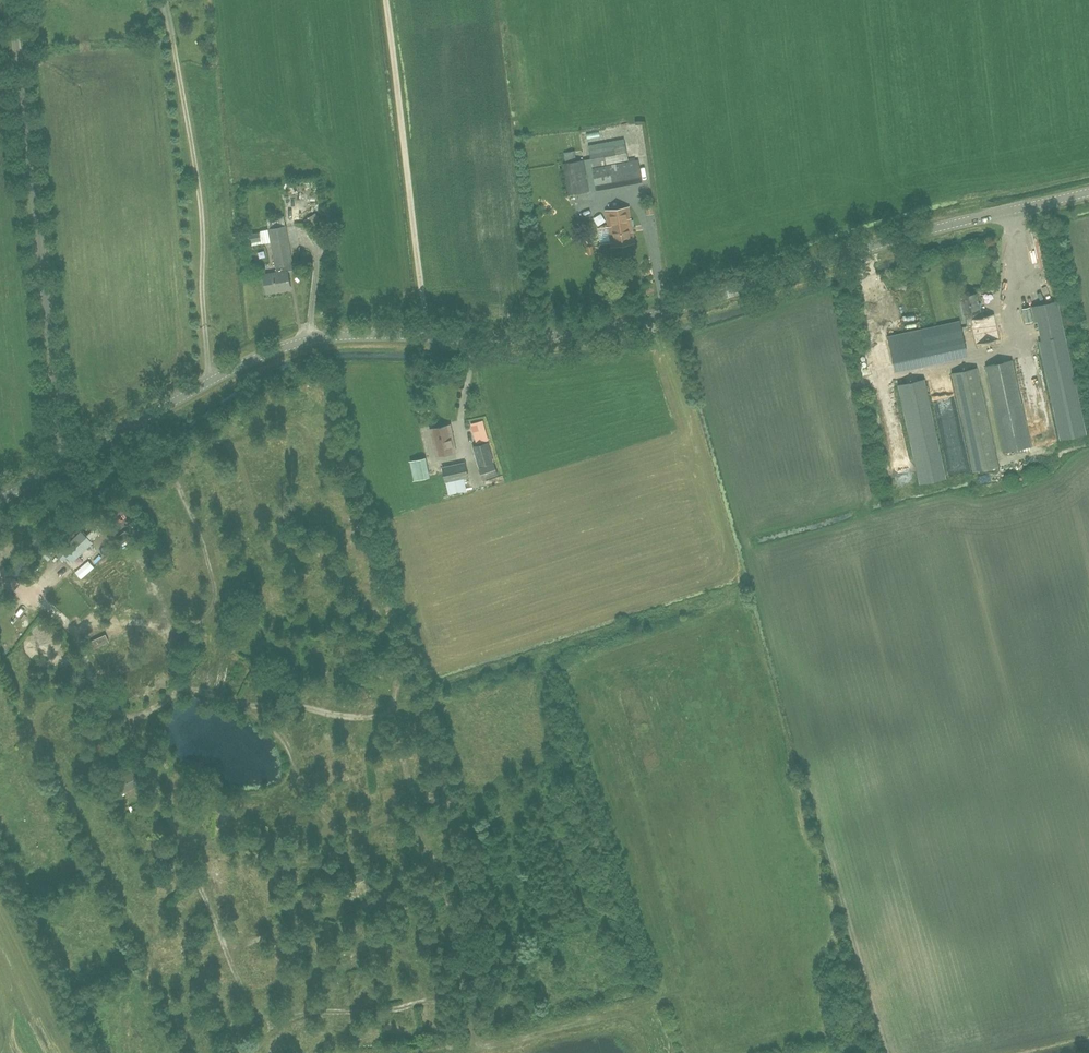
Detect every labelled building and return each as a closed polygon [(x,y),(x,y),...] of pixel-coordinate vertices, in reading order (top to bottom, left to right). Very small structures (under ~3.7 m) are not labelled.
[(603,144),(604,148),(590,151),(593,166),(629,159),(626,144),(625,144),(624,139),(618,140),(618,141),(603,144)] [(590,191),(597,190),(643,181),(639,161),(593,169),(594,172),(587,174),(584,160),(577,161),(575,151),(563,152),(565,163),(564,163),(570,195),(590,191)] [(611,247),(636,242),(630,206),(605,210),(611,247)] [(305,220),(315,235),(326,228),(316,213),(305,220)] [(286,226),(269,229),(276,266),(277,266),(278,272),(264,275),(267,292),(291,288),(288,271),(294,270),(293,263),(286,226)] [(977,344),(1000,339),(995,314),(982,318),(977,293),(961,296),(968,326),(973,325),(977,344)] [(1057,302),(1032,307),(1035,322),(1039,321),(1043,340),(1039,341),(1061,440),(1086,434),(1057,302)] [(1030,307),(1023,309),(1026,322),(1033,321),(1030,307)] [(960,322),(888,337),(894,363),(966,347),(960,322)] [(1031,447),(1012,361),(986,366),(1004,452),(1031,447)] [(998,467),(976,368),(953,373),(974,472),(998,467)] [(924,379),(898,384),(920,484),(946,478),(924,379)] [(302,387),(307,399),(310,398),(315,409),(323,406),(313,382),(302,387)] [(225,425),(232,437),(242,432),(239,425),(247,421),(243,415),(225,425)] [(483,421),(472,424),(478,443),(488,440),(483,421)] [(958,424),(946,426),(957,474),(969,472),(966,458),(966,457),(963,443),(962,444),(958,424)] [(437,455),(456,451),(450,425),(432,429),(437,455)] [(493,462),(488,443),(473,447),(478,466),(493,462)] [(273,454),(258,459),(260,465),(275,460),(273,454)] [(409,459),(413,478),(429,475),(425,456),(409,459)] [(447,482),(468,477),(465,462),(443,467),(447,482)] [(483,479),(498,474),(494,464),(480,469),(483,479)] [(259,494),(268,491),(265,483),(256,486),(259,494)] [(272,499),(263,499),(264,510),(273,509),(272,499)] [(212,523),(220,520),(216,507),(208,510),(212,523)] [(319,520),(323,519),(322,515),(304,519),(307,532),(321,529),(319,520)] [(285,521),(274,524),(276,530),(287,527),(285,521)] [(58,555),(63,560),(67,556),(73,562),(91,544),(90,542),(102,530),(98,525),(87,536),(83,532),(82,533),(81,532),(58,555)] [(291,532),(281,535),(282,540),(293,537),(291,532)] [(359,542),(367,541),(366,533),(358,534),(359,542)] [(105,537),(113,548),(117,545),(108,534),(105,537)] [(213,546),(223,543),(221,537),(211,540),(213,546)] [(290,551),(301,546),(299,541),(287,546),(290,551)] [(359,546),(360,553),(375,550),(374,544),(359,546)] [(224,563),(232,559),(226,547),(218,552),(224,563)] [(263,552),(256,554),(258,561),(265,559),(263,552)] [(104,580),(120,565),(116,560),(99,577),(106,585),(107,583),(104,580)] [(170,587),(180,581),(176,574),(166,580),(170,587)] [(242,621),(240,626),(250,629),(252,624),(242,621)] [(301,623),(304,631),(310,629),(308,621),(301,623)] [(105,635),(86,644),(89,652),(109,643),(105,635)] [(389,642),(371,645),(372,652),(391,648),(389,642)] [(219,654),(227,656),(228,649),(220,647),(219,654)] [(211,679),(215,658),(207,657),(204,678),(211,679)] [(224,683),(232,687),(244,666),(236,662),(224,683)] [(396,674),(396,665),(384,665),(384,674),(396,674)] [(338,670),(335,682),(350,685),(353,674),(338,670)] [(242,672),(238,680),(245,683),(248,675),(242,672)] [(259,673),(245,694),(253,699),(267,678),(259,673)] [(141,681),(146,695),(160,690),(155,676),(141,681)] [(423,739),(435,736),(430,716),(425,717),(426,723),(419,725),(423,739)] [(298,726),(302,733),(309,730),(313,738),(319,735),(311,719),(298,726)] [(320,741),(325,759),(331,757),(326,739),(320,741)] [(305,758),(319,758),(319,744),(305,744),(305,758)] [(416,758),(434,754),(433,747),(415,750),(416,758)] [(311,770),(313,776),(321,774),(320,768),(311,770)] [(335,781),(341,779),(338,771),(332,773),(335,781)] [(36,783),(41,781),(37,772),(32,774),(36,783)] [(123,785),(133,780),(131,774),(120,779),(123,785)] [(402,776),(382,779),(383,786),(403,783),(402,776)] [(369,780),(354,783),(355,788),(370,785),(369,780)] [(451,784),(438,786),(440,798),(452,796),(451,784)] [(90,792),(93,805),(105,802),(102,789),(90,792)] [(185,822),(200,831),(208,818),(193,809),(185,822)] [(305,813),(306,823),(313,822),(312,812),(305,813)] [(0,816),(0,819),(4,829),(10,826),(5,814),(0,816)] [(442,825),(448,824),(450,838),(461,836),(458,816),(440,819),(442,825)] [(138,838),(151,835),(149,828),(136,831),(138,838)] [(385,836),(377,837),(378,844),(387,842),(385,836)] [(453,850),(445,853),(447,859),(455,856),(453,850)] [(342,865),(345,872),(364,865),(362,858),(342,865)] [(411,860),(404,860),(406,889),(413,889),(411,860)] [(352,892),(372,885),(369,873),(354,878),(357,888),(351,890),(352,892)] [(183,880),(162,893),(166,900),(187,887),(183,880)] [(56,886),(42,892),(44,896),(58,890),(56,886)] [(230,905),(232,912),(238,909),(237,905),(243,903),(240,897),(224,903),(226,907),(230,905)] [(433,916),(445,913),(443,899),(430,901),(433,916)] [(154,900),(145,905),(151,917),(160,913),(154,900)] [(186,924),(197,914),(192,909),(182,919),(186,924)] [(157,922),(151,925),(154,932),(160,930),(157,922)] [(322,939),(337,937),(335,927),(320,929),(322,939)] [(412,939),(423,935),(421,928),(410,931),(412,939)] [(358,937),(360,945),(384,939),(382,932),(358,937)] [(306,957),(306,962),(318,962),(317,933),(310,934),(311,957),(306,957)] [(170,940),(175,956),(189,951),(183,935),(170,940)] [(263,948),(256,950),(263,969),(269,967),(263,948)] [(418,963),(434,962),(434,954),(418,955),(418,963)] [(387,955),(368,962),(371,968),(390,961),(387,955)] [(254,968),(260,966),(257,957),(251,959),(254,968)] [(397,975),(406,971),(402,964),(394,968),(397,975)] [(202,975),(205,982),(226,972),(222,965),(202,975)] [(453,971),(455,994),(462,993),(460,970),(453,971)] [(423,983),(438,980),(436,973),(422,976),(423,983)] [(175,989),(195,981),(193,977),(173,985),(175,989)] [(301,981),(292,982),(293,993),(302,992),(301,981)] [(400,984),(392,985),(393,1000),(401,1000),(400,984)] [(227,997),(234,992),(231,987),(223,992),(227,997)] [(509,1018),(509,998),(500,998),(499,1018),(509,1018)] [(181,1008),(183,1015),(202,1008),(199,1001),(181,1008)] [(90,1024),(99,1021),(96,1009),(87,1012),(90,1024)] [(154,1032),(159,1030),(155,1019),(149,1021),(154,1032)] [(225,1019),(219,1022),(230,1044),(236,1040),(225,1019)] [(336,1022),(328,1024),(330,1040),(339,1039),(336,1022)] [(198,1045),(216,1038),(214,1030),(195,1037),(198,1045)] [(163,1038),(158,1040),(163,1051),(167,1049),(163,1038)] [(303,1051),(297,1038),(290,1040),(296,1052),(299,1052),(303,1051)]
